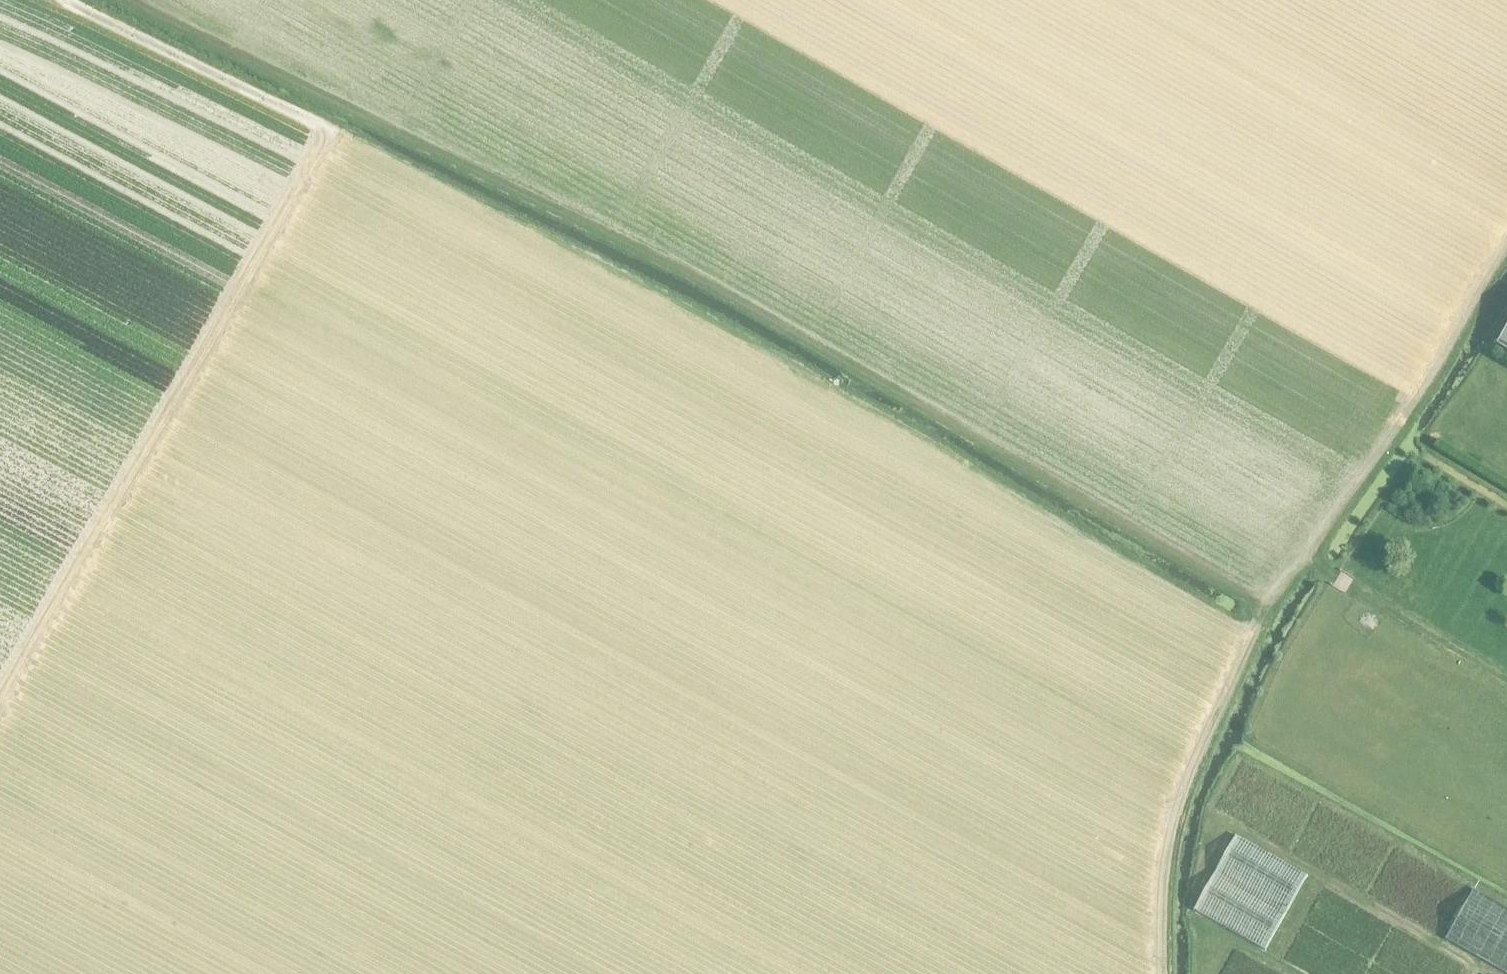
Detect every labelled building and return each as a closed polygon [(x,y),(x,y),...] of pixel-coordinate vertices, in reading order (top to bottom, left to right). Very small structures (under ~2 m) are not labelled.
[(1506,351),(1506,327),(1496,345),(1506,351)] [(1447,934),(1473,883),(1396,844),(1370,895),(1447,934)] [(1233,945),(1218,973),(1288,973),(1233,945)]
